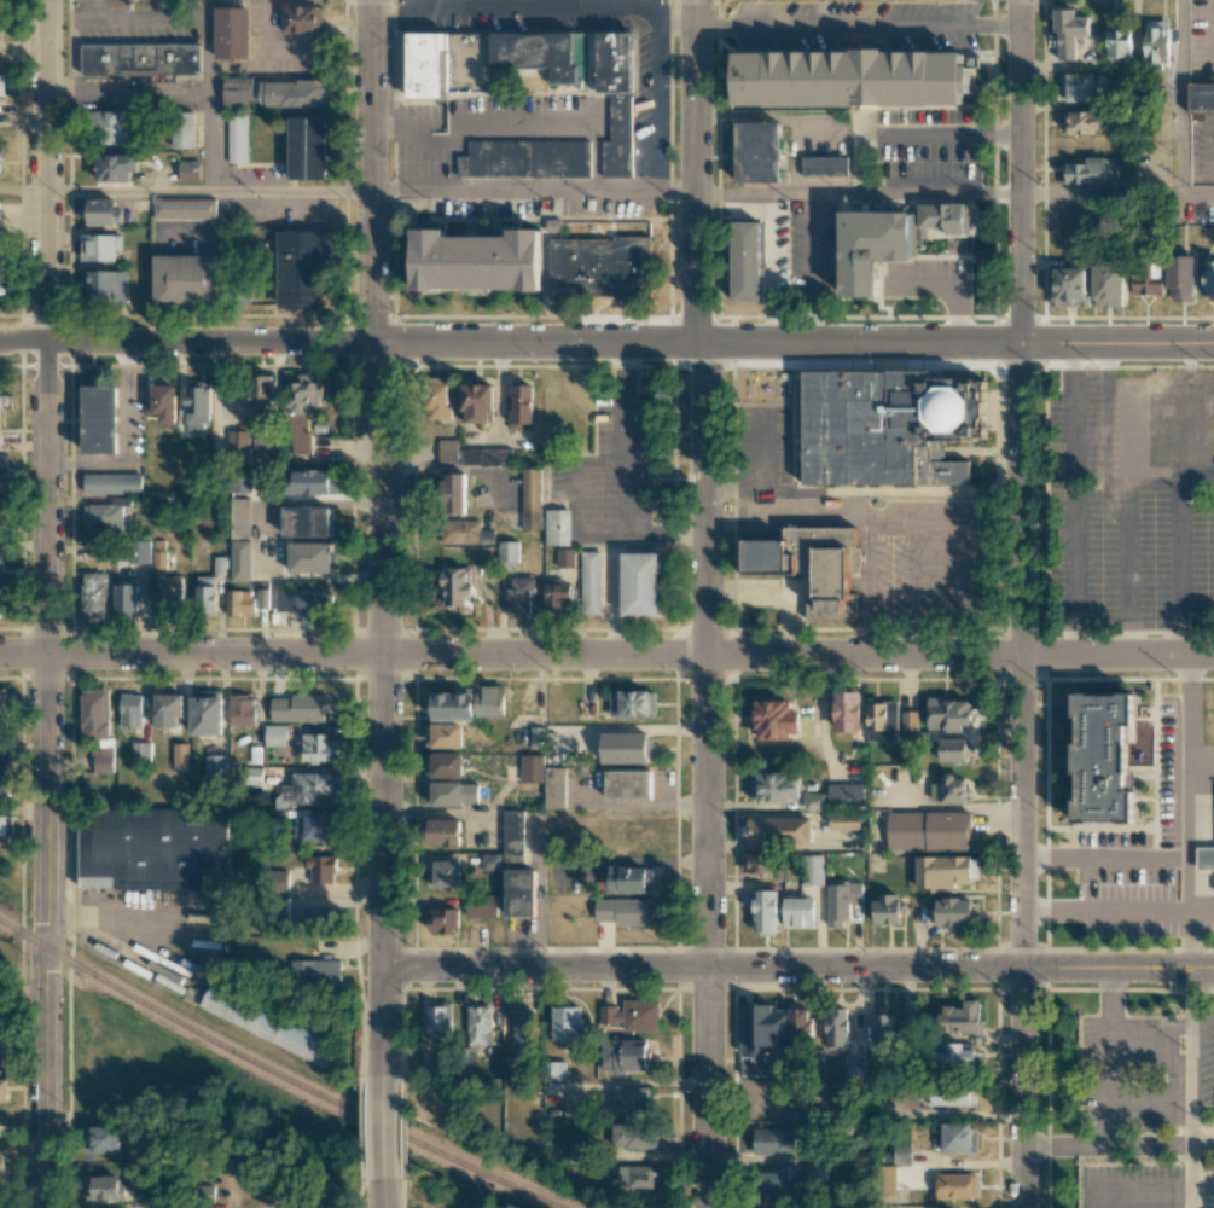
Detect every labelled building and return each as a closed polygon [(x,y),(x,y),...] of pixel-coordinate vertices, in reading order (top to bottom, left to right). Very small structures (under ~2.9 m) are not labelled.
[(282,6),(283,32),(323,32),(323,6),(282,6)] [(249,7),(215,7),(215,59),(249,59),(249,7)] [(1076,60),(1076,36),(1089,36),(1089,16),(1075,16),(1075,9),(1056,9),(1056,59),(1076,60)] [(1170,22),(1146,21),(1145,62),(1169,62),(1170,22)] [(1132,25),(1108,24),(1107,61),(1120,61),(1120,56),(1131,57),(1132,25)] [(574,32),(407,34),(407,94),(491,94),(490,69),(550,69),(550,84),(575,84),(574,32)] [(632,177),(632,32),(601,32),(602,75),(597,75),(597,93),(611,93),(611,133),(602,133),(602,177),(632,177)] [(200,43),(81,45),(82,76),(200,74),(200,43)] [(734,52),(734,107),(977,105),(977,91),(969,91),(969,65),(963,65),(963,51),(734,52)] [(1095,101),(1094,87),(1106,87),(1105,73),(1059,74),(1059,101),(1095,101)] [(252,77),(224,77),(224,107),(251,107),(252,77)] [(265,106),(323,107),(324,81),(260,80),(259,95),(265,95),(265,106)] [(1189,81),(1189,112),(1213,112),(1213,81),(1189,81)] [(93,143),(134,143),(135,112),(94,111),(93,143)] [(194,148),(194,112),(173,111),(172,148),(194,148)] [(1104,111),(1063,111),(1063,133),(1104,132),(1104,111)] [(247,163),(246,115),(228,115),(228,163),(247,163)] [(326,180),(327,118),(290,117),(289,179),(326,180)] [(782,122),(740,122),(740,180),(782,181),(782,122)] [(591,140),(468,141),(468,155),(458,155),(458,177),(591,176),(591,140)] [(130,182),(130,172),(138,172),(139,155),(97,154),(96,181),(130,182)] [(847,156),(802,157),(802,175),(847,175),(847,156)] [(1086,164),(1061,164),(1061,182),(1115,182),(1115,158),(1086,157),(1086,164)] [(200,160),(178,160),(179,181),(200,181),(200,160)] [(153,218),(216,218),(216,198),(153,198),(153,218)] [(116,199),(87,199),(87,225),(123,225),(123,208),(116,208),(116,199)] [(964,203),(924,204),(924,232),(970,231),(970,222),(965,222),(964,203)] [(1086,209),(1063,209),(1063,230),(1086,230),(1086,209)] [(842,296),(879,297),(879,261),(912,261),(913,212),(843,211),(842,296)] [(762,222),(734,222),(734,301),(761,301),(762,222)] [(545,226),(515,226),(515,234),(451,234),(451,227),(417,227),(417,289),(545,290),(545,226)] [(331,232),(278,231),(277,309),(322,309),(322,258),(331,258),(331,232)] [(117,261),(117,251),(122,251),(123,235),(88,234),(88,261),(117,261)] [(551,240),(650,242),(649,296),(551,295),(551,240)] [(223,256),(155,255),(154,304),(223,304),(223,256)] [(1195,256),(1167,255),(1166,288),(1170,288),(1170,301),(1194,302),(1195,256)] [(1203,295),(1213,296),(1213,262),(1204,261),(1203,295)] [(1123,306),(1123,265),(1092,264),(1092,306),(1123,306)] [(1162,295),(1163,266),(1132,266),(1131,294),(1162,295)] [(1087,268),(1052,268),(1052,306),(1086,307),(1087,268)] [(119,270),(88,271),(89,302),(127,301),(127,285),(119,285),(119,270)] [(806,371),(933,371),(933,377),(991,378),(991,439),(942,439),(942,459),(968,460),(968,482),(806,481),(806,371)] [(310,453),(310,414),(319,414),(319,373),(301,373),(301,383),(289,383),(290,454),(310,453)] [(251,417),(273,416),(272,375),(250,376),(251,417)] [(447,384),(426,384),(427,418),(448,417),(447,384)] [(460,384),(461,423),(489,422),(489,412),(494,412),(493,384),(460,384)] [(532,423),(532,385),(511,384),(510,430),(522,430),(522,423),(532,423)] [(176,385),(152,385),(152,400),(144,400),(144,416),(160,416),(160,425),(176,425),(176,385)] [(208,387),(185,386),(185,430),(208,430),(208,387)] [(110,460),(109,395),(76,395),(77,460),(110,460)] [(248,430),(228,431),(229,457),(249,456),(248,430)] [(438,462),(458,461),(457,439),(438,439),(438,462)] [(462,466),(512,466),(511,448),(461,449),(462,466)] [(540,468),(521,468),(522,529),(541,529),(540,468)] [(337,494),(336,480),(330,480),(330,469),(289,471),(290,495),(337,494)] [(251,493),(252,471),(231,470),(230,492),(251,493)] [(84,494),(141,494),(141,473),(84,474),(84,494)] [(464,513),(465,473),(442,473),(442,513),(464,513)] [(250,498),(229,498),(230,538),(250,538),(250,498)] [(330,508),(283,507),(283,536),(330,536),(330,508)] [(545,545),(570,545),(570,509),(545,509),(545,545)] [(481,520),(441,521),(442,544),(494,543),(494,529),(481,530),(481,520)] [(788,530),(788,541),(747,541),(748,575),(801,575),(801,553),(819,553),(820,600),(807,600),(807,622),(858,622),(858,592),(850,592),(850,573),(861,573),(860,529),(788,530)] [(149,563),(150,541),(131,540),(130,562),(149,563)] [(250,581),(250,540),(229,540),(230,581),(250,581)] [(519,541),(498,541),(498,563),(519,563),(519,541)] [(155,567),(165,568),(166,542),(156,542),(155,567)] [(288,571),(330,572),(330,543),(289,542),(288,571)] [(574,549),(557,549),(557,568),(574,567),(574,549)] [(600,551),(581,551),(580,615),(600,615),(600,551)] [(661,552),(626,552),(626,616),(661,616),(661,552)] [(214,575),(226,575),(226,557),(214,557),(214,575)] [(442,606),(466,606),(466,597),(472,596),(471,581),(466,581),(466,567),(441,568),(442,606)] [(80,619),(106,619),(106,572),(79,572),(80,619)] [(183,576),(163,576),(163,604),(182,604),(183,576)] [(197,577),(198,615),(223,615),(222,584),(221,584),(221,576),(197,577)] [(530,615),(530,590),(534,590),(534,577),(511,577),(511,588),(507,588),(507,615),(530,615)] [(137,584),(115,584),(115,612),(137,612),(137,584)] [(546,615),(570,615),(571,585),(546,584),(546,615)] [(268,588),(256,589),(257,608),(268,608),(268,588)] [(253,616),(254,590),(227,590),(227,615),(253,616)] [(276,591),(276,612),(296,611),(296,616),(332,616),(332,590),(276,591)] [(497,686),(476,685),(475,716),(496,716),(497,686)] [(14,717),(13,688),(0,689),(0,718),(14,717)] [(110,738),(110,689),(81,689),(82,739),(110,738)] [(191,735),(222,736),(223,691),(191,691),(191,735)] [(656,691),(610,691),(610,716),(656,716),(656,691)] [(860,691),(833,692),(834,731),(861,731),(860,691)] [(473,720),(473,692),(431,692),(432,720),(473,720)] [(142,694),(121,694),(121,727),(142,727),(142,694)] [(183,718),(184,694),(156,694),(155,728),(178,729),(178,718),(183,718)] [(271,721),(326,721),(326,694),(290,694),(290,698),(271,698),(271,721)] [(230,725),(254,725),(255,696),(231,695),(230,725)] [(927,727),(970,728),(971,699),(928,698),(927,727)] [(790,740),(790,732),(799,733),(800,710),(790,710),(790,700),(753,700),(753,740),(790,740)] [(867,741),(898,740),(897,702),(866,702),(867,741)] [(1129,725),(1129,702),(1069,702),(1070,826),(1133,826),(1133,795),(1120,795),(1119,725),(1129,725)] [(918,711),(901,711),(900,730),(918,730),(918,711)] [(462,724),(426,724),(426,748),(463,747),(462,724)] [(287,725),(265,725),(265,746),(287,746),(287,725)] [(602,763),(647,763),(647,733),(602,733),(602,763)] [(339,739),(328,739),(328,735),(299,736),(299,761),(339,760),(339,739)] [(966,739),(940,739),(940,761),(966,761),(966,739)] [(132,763),(151,763),(151,742),(133,742),(132,763)] [(188,743),(174,743),(174,768),(188,767),(188,743)] [(114,748),(94,748),(93,772),(113,772),(114,748)] [(462,776),(462,753),(424,753),(424,776),(462,776)] [(206,776),(228,776),(228,755),(206,755),(206,776)] [(521,759),(520,782),(543,782),(544,759),(521,759)] [(9,795),(8,765),(0,765),(0,796),(9,795)] [(263,768),(249,767),(248,788),(262,789),(263,768)] [(545,767),(545,808),(565,808),(565,767),(545,767)] [(651,770),(606,770),(606,800),(651,799),(651,770)] [(339,772),(292,773),(292,784),(281,784),(282,797),(276,797),(276,805),(340,804),(339,772)] [(751,773),(751,803),(799,803),(799,773),(751,773)] [(967,802),(967,778),(954,778),(954,773),(942,773),(942,783),(931,782),(931,802),(967,802)] [(426,805),(478,804),(477,782),(426,783),(426,805)] [(827,805),(863,806),(864,784),(828,783),(827,805)] [(825,794),(804,794),(805,809),(825,809),(825,794)] [(503,863),(524,863),(523,810),(502,810),(503,863)] [(972,810),(887,812),(888,850),(973,849),(972,810)] [(861,813),(829,814),(829,829),(861,829),(861,813)] [(79,890),(227,889),(226,814),(79,814),(79,890)] [(12,836),(12,816),(0,816),(0,836),(12,836)] [(811,818),(748,817),(748,842),(811,843),(811,818)] [(460,846),(460,820),(428,819),(428,845),(460,846)] [(1197,847),(1197,869),(1213,869),(1213,847),(1197,847)] [(500,854),(482,853),(481,871),(500,871),(500,854)] [(774,873),(774,854),(742,853),(742,873),(774,873)] [(335,883),(336,856),(309,855),(308,882),(335,883)] [(915,857),(916,891),(956,890),(956,882),(979,881),(978,856),(915,857)] [(461,886),(461,861),(427,862),(427,886),(461,886)] [(646,891),(646,867),(609,867),(609,891),(646,891)] [(505,917),(535,917),(535,870),(506,869),(505,917)] [(827,926),(847,927),(848,903),(861,903),(862,883),(827,882),(827,926)] [(777,890),(753,891),(754,932),(777,932),(777,890)] [(876,924),(901,923),(900,894),(875,895),(876,924)] [(466,917),(497,917),(496,895),(466,896),(466,917)] [(650,898),(595,899),(595,921),(614,921),(614,926),(651,925),(650,898)] [(783,928),(814,928),(815,898),(784,898),(783,928)] [(936,898),(937,927),(972,927),(971,898),(936,898)] [(338,906),(305,907),(305,927),(339,927),(338,906)] [(457,909),(428,909),(428,932),(457,932),(457,909)] [(293,959),(292,985),(341,986),(341,960),(293,959)] [(199,1008),(322,1066),(335,1040),(211,982),(199,1008)] [(623,1030),(658,1031),(659,1001),(624,1000),(623,1030)] [(943,1006),(942,1032),(979,1033),(980,1001),(964,1000),(964,1007),(943,1006)] [(428,1001),(427,1040),(450,1041),(451,1002),(428,1001)] [(491,1004),(466,1004),(467,1045),(491,1044),(491,1004)] [(618,1005),(600,1006),(601,1024),(618,1023),(618,1005)] [(582,1007),(553,1006),(553,1041),(581,1042),(582,1007)] [(737,1079),(737,1047),(743,1047),(743,1006),(776,1006),(776,1012),(788,1012),(788,1079),(737,1079)] [(788,1040),(812,1041),(812,1021),(808,1021),(809,1009),(788,1008),(788,1040)] [(849,1009),(827,1008),(826,1046),(848,1046),(849,1009)] [(513,1010),(513,1048),(533,1049),(533,1011),(513,1010)] [(919,1012),(898,1013),(899,1029),(920,1028),(919,1012)] [(894,1013),(871,1014),(872,1042),(895,1041),(894,1013)] [(10,1055),(10,1044),(8,1044),(8,1030),(0,1030),(0,1055),(10,1055)] [(646,1039),(602,1041),(603,1071),(647,1070),(646,1039)] [(939,1065),(974,1065),(975,1044),(940,1043),(939,1065)] [(566,1061),(544,1061),(544,1080),(566,1080),(566,1061)] [(928,1086),(929,1106),(974,1105),(974,1085),(928,1086)] [(649,1087),(613,1086),(612,1110),(649,1111),(649,1087)] [(565,1120),(586,1120),(586,1102),(565,1101),(565,1120)] [(941,1124),(941,1151),(977,1151),(977,1124),(941,1124)] [(120,1152),(119,1125),(84,1126),(84,1153),(120,1152)] [(648,1125),(611,1126),(612,1150),(649,1148),(648,1125)] [(795,1129),(754,1129),(753,1154),(795,1155),(795,1129)] [(593,1142),(569,1142),(569,1162),(593,1162),(593,1142)] [(826,1165),(808,1165),(807,1180),(826,1180),(826,1165)] [(789,1172),(777,1172),(776,1166),(762,1166),(763,1197),(800,1196),(800,1179),(789,1179),(789,1172)] [(653,1171),(641,1171),(640,1186),(653,1186),(653,1171)] [(936,1198),(976,1198),(977,1174),(937,1174),(936,1198)] [(86,1199),(119,1200),(119,1176),(86,1176),(86,1199)]
